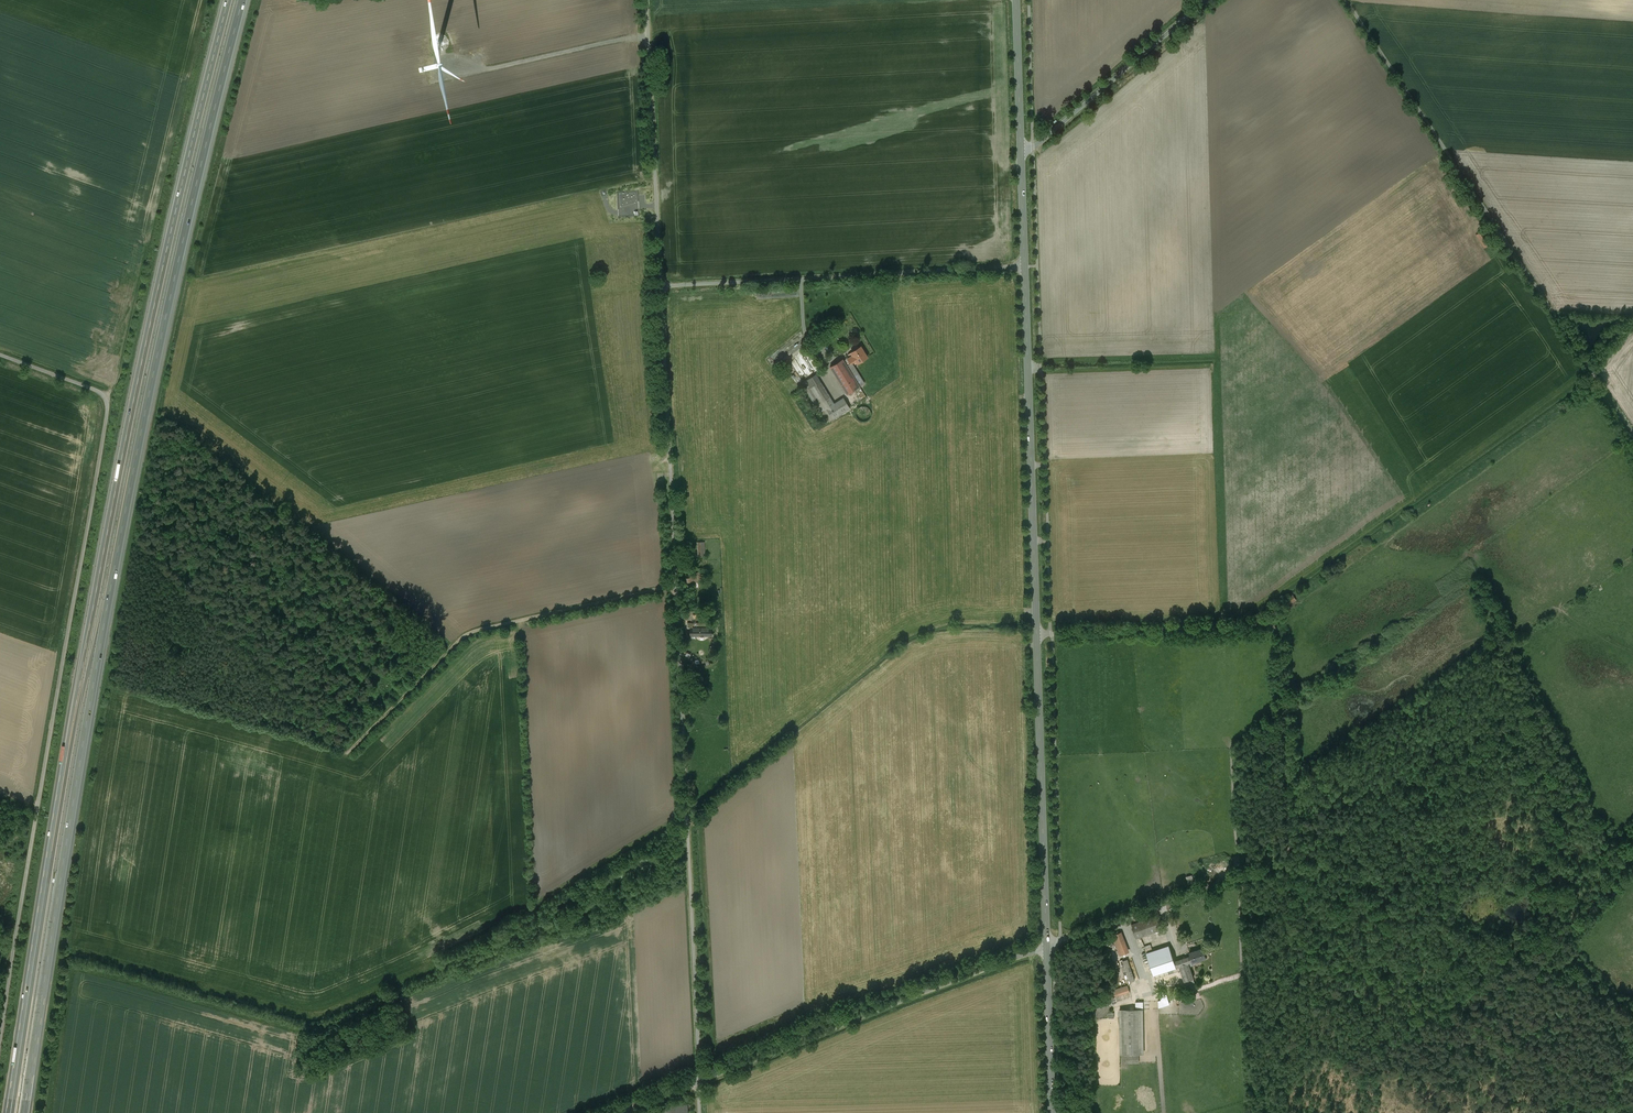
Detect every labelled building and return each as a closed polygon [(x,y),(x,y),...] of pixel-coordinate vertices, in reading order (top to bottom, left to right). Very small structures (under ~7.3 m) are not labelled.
[(1480,232),(1475,235),(1484,248),(1489,245),(1480,232)] [(868,357),(861,346),(851,352),(849,354),(850,357),(844,361),(847,366),(856,360),(857,361),(861,359),(861,361),(868,357)] [(843,359),(830,366),(847,394),(859,386),(847,366),(844,361),(843,359)] [(837,402),(818,372),(802,382),(828,422),(852,407),(846,396),(837,402)] [(859,408),(858,409),(857,410),(857,411),(856,411),(856,412),(856,413),(856,414),(856,415),(857,416),(857,417),(858,418),(858,419),(859,420),(860,420),(861,421),(862,421),(863,421),(864,421),(865,421),(866,421),(867,421),(867,420),(868,420),(869,419),(870,418),(871,417),(871,416),(871,415),(871,414),(871,413),(871,412),(871,411),(870,410),(870,409),(869,408),(868,408),(867,407),(866,407),(865,406),(864,406),(863,406),(862,406),(861,407),(860,407),(859,408)] [(1286,599),(1290,605),(1297,600),(1293,594),(1286,599)] [(712,623),(688,623),(688,627),(691,627),(690,638),(696,638),(696,635),(708,635),(711,638),(714,637),(713,633),(712,633),(712,623)] [(1159,914),(1133,923),(1138,939),(1165,929),(1159,914)] [(1121,955),(1131,951),(1123,931),(1113,935),(1121,955)] [(1170,944),(1147,952),(1155,974),(1177,966),(1175,960),(1170,944)] [(1204,946),(1191,950),(1192,954),(1195,963),(1208,958),(1204,946)] [(1185,981),(1196,978),(1191,964),(1195,963),(1192,954),(1175,960),(1177,966),(1180,965),(1185,981)] [(1114,989),(1116,997),(1131,992),(1129,985),(1114,989)] [(1159,1001),(1161,1008),(1171,1005),(1167,990),(1159,992),(1162,1000),(1159,1001)] [(1144,1009),(1120,1009),(1121,1054),(1145,1054),(1144,1009)] [(1139,1055),(1122,1055),(1122,1063),(1139,1063),(1139,1055)] [(672,1105),(672,1112),(689,1112),(689,1105),(672,1105)]
